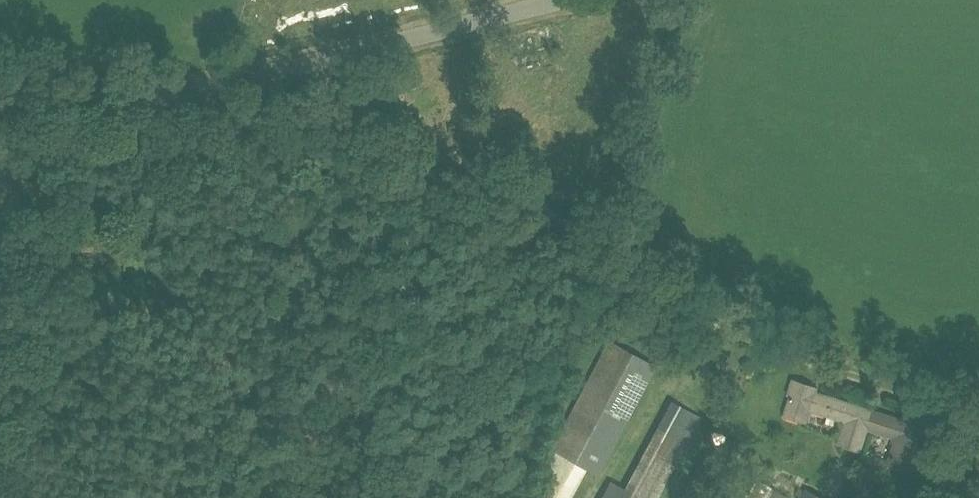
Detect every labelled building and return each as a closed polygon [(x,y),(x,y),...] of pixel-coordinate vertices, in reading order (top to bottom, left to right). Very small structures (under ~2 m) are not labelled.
[(598,475),(656,365),(609,340),(551,449),(598,475)] [(860,450),(867,427),(898,437),(890,464),(909,470),(924,422),(905,416),(903,419),(880,412),(879,414),(872,412),(873,410),(816,392),(817,387),(796,380),(785,415),(802,421),(806,408),(847,421),(840,444),(860,450)] [(672,400),(624,489),(611,481),(602,497),(657,497),(701,416),(672,400)] [(708,453),(684,497),(722,497),(737,469),(708,453)] [(758,480),(748,497),(787,497),(788,496),(758,480)] [(808,489),(803,497),(824,497),(808,489)]
